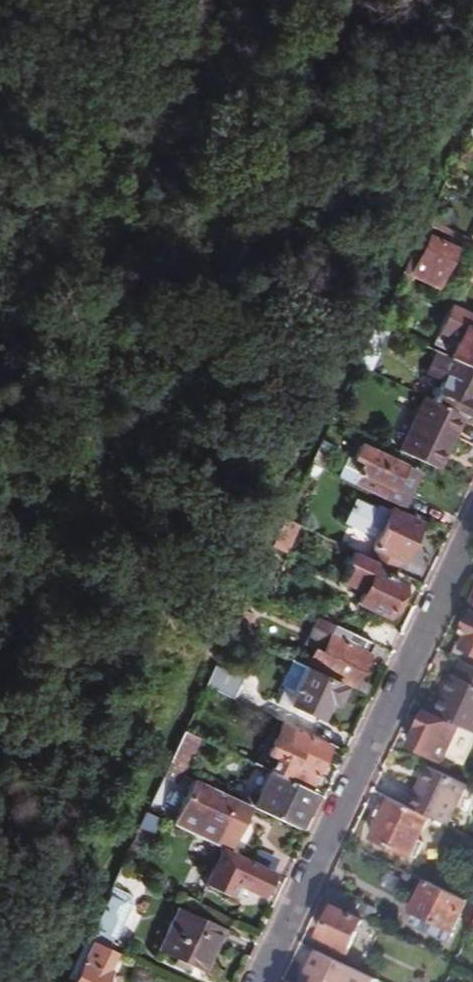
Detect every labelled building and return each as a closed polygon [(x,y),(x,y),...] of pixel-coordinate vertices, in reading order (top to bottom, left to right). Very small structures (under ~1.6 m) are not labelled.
[(431,250),(413,241),(398,273),(406,277),(432,290),(449,254),(433,246),(431,250)] [(402,286),(406,277),(398,273),(394,282),(402,286)] [(440,358),(447,362),(472,374),(472,319),(450,309),(438,336),(431,349),(442,354),(440,358)] [(384,332),(373,327),(353,368),(364,373),(384,332)] [(472,374),(471,377),(457,370),(452,380),(442,376),(429,403),(461,418),(462,419),(468,417),(471,410),(470,405),(461,401),(464,394),(472,398),(472,374)] [(416,409),(410,421),(394,454),(435,473),(445,451),(442,450),(446,442),(450,440),(461,418),(429,403),(421,399),(416,409)] [(410,421),(416,409),(411,407),(405,419),(410,421)] [(442,450),(445,451),(449,454),(465,420),(462,419),(461,418),(450,440),(446,442),(442,450)] [(360,463),(348,487),(399,510),(415,474),(358,449),(353,460),(360,463)] [(317,472),(331,479),(335,470),(316,461),(311,459),(307,468),(317,472)] [(317,472),(307,468),(303,475),(302,478),(313,482),(317,472)] [(373,551),(368,562),(373,565),(389,573),(394,561),(398,563),(417,524),(386,510),(384,515),(349,499),(337,524),(358,534),(362,526),(376,533),(368,549),(373,551)] [(293,528),(281,522),(276,533),(273,540),(285,545),(293,528)] [(383,620),(400,585),(370,571),(373,565),(368,562),(350,554),(345,567),(348,573),(342,585),(360,594),(341,633),(365,644),(378,617),(383,620)] [(249,616),(238,610),(227,635),(238,640),(249,616)] [(469,616),(460,636),(472,641),(467,652),(455,647),(450,659),(462,666),(472,671),(472,618),(469,616)] [(341,633),(317,621),(312,632),(309,631),(301,647),(311,652),(304,666),(349,687),(369,646),(365,644),(341,633)] [(324,702),(330,705),(336,690),(301,673),(302,670),(287,663),(276,688),(281,690),(272,708),(294,718),(297,713),(315,721),(324,702)] [(462,666),(436,718),(472,735),(472,733),(472,671),(462,666)] [(212,667),(202,688),(230,702),(240,680),(212,667)] [(324,702),(315,721),(320,724),(330,705),(324,702)] [(455,731),(423,716),(407,748),(439,764),(455,731)] [(266,774),(303,791),(323,749),(287,731),(273,760),(270,759),(263,772),(266,774)] [(163,770),(174,775),(190,738),(180,734),(163,770)] [(425,769),(418,783),(424,786),(431,772),(425,769)] [(171,784),(175,776),(174,775),(163,770),(159,779),(171,784)] [(418,783),(406,810),(425,818),(444,827),(463,787),(431,772),(424,786),(418,783)] [(249,792),(242,807),(293,831),(310,794),(303,791),(266,774),(256,795),(249,792)] [(182,835),(209,848),(225,813),(202,801),(201,804),(169,790),(157,813),(186,827),(182,835)] [(406,810),(387,801),(370,838),(407,856),(425,818),(406,810)] [(141,816),(136,826),(149,832),(154,822),(141,816)] [(230,881),(236,884),(258,894),(267,876),(218,853),(203,884),(224,894),(225,892),(230,881)] [(230,881),(225,892),(231,895),(236,884),(230,881)] [(451,932),(464,904),(427,885),(413,914),(451,932)] [(120,897),(106,890),(95,912),(82,941),(86,944),(99,950),(104,939),(110,942),(124,914),(125,904),(120,897)] [(338,893),(331,908),(355,919),(362,905),(338,893)] [(220,933),(177,912),(157,956),(199,976),(220,933)] [(358,925),(329,912),(317,937),(346,950),(358,925)] [(86,944),(68,981),(98,981),(102,973),(99,972),(104,963),(107,954),(99,950),(86,944)] [(301,981),(369,981),(371,980),(315,954),(301,981)] [(99,972),(102,973),(105,974),(109,965),(104,963),(99,972)]
